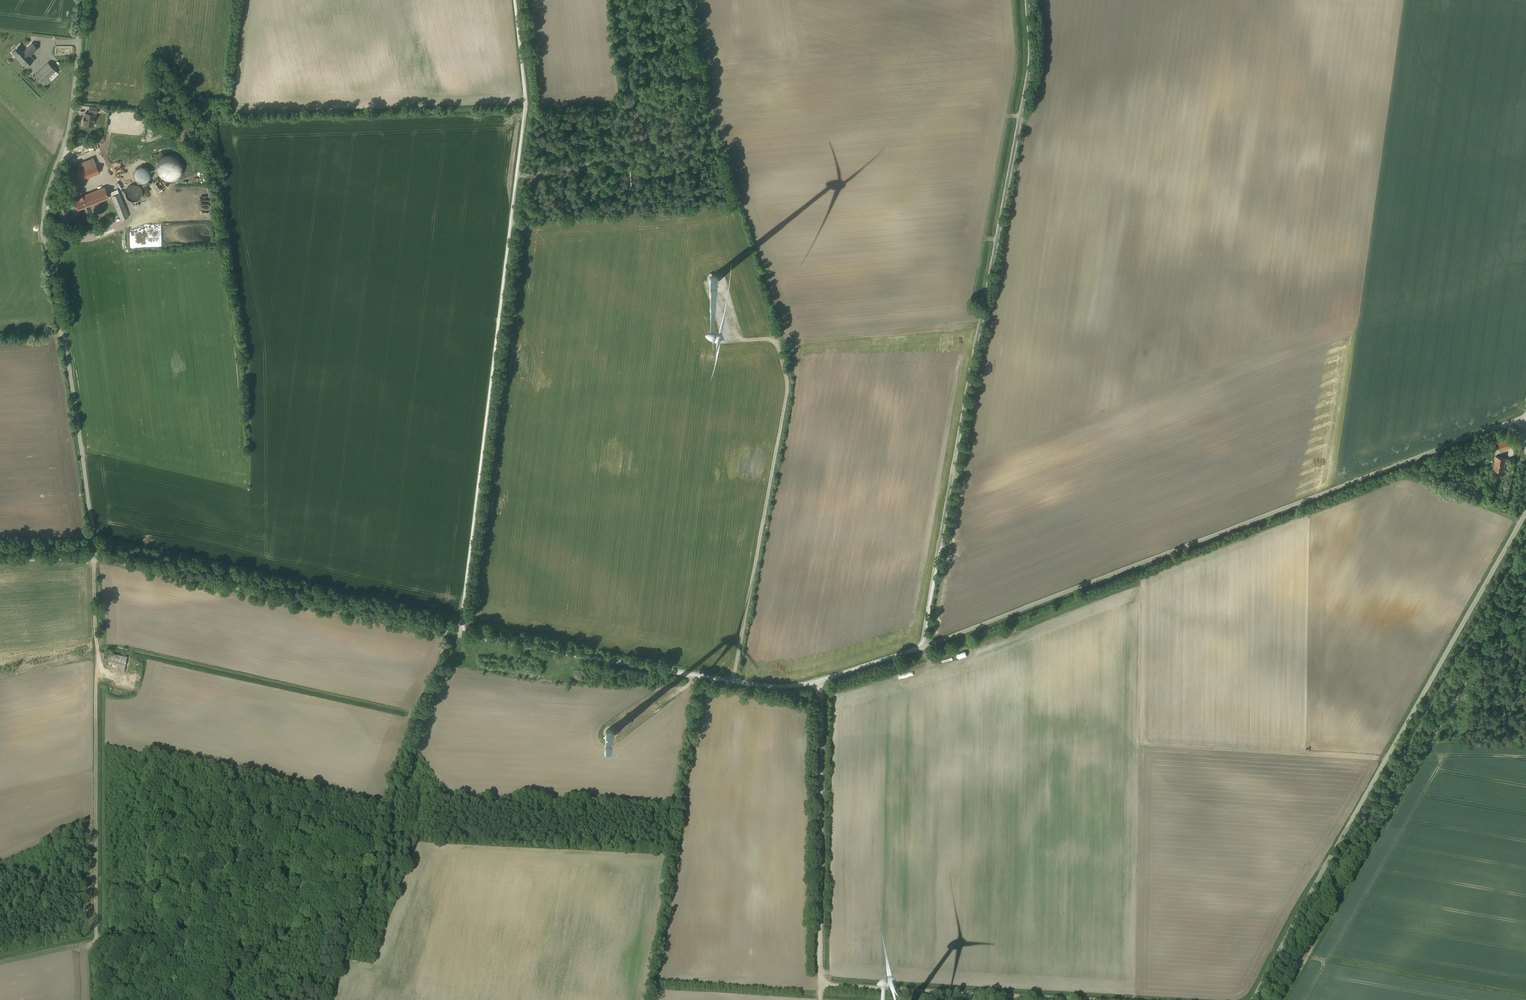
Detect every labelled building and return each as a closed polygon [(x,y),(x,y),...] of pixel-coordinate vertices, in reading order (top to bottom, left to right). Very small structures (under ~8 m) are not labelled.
[(32,43),(25,51),(17,58),(26,67),(34,59),(31,55),(38,49),(32,43)] [(12,52),(17,58),(25,51),(19,45),(12,52)] [(44,86),(57,74),(47,63),(34,75),(44,86)] [(90,114),(85,113),(85,116),(84,116),(84,121),(84,125),(93,126),(94,121),(95,116),(94,116),(95,112),(90,112),(90,114)] [(158,164),(157,167),(158,170),(159,173),(161,176),(163,179),(166,180),(170,181),(173,180),(176,179),(179,177),(181,175),(183,172),(183,168),(183,165),(182,162),(180,159),(177,157),(174,155),(171,155),(168,155),(164,156),(162,158),(159,161),(158,164)] [(99,173),(93,158),(73,166),(79,181),(99,173)] [(145,183),(147,182),(148,180),(150,179),(151,177),(151,174),(150,172),(150,170),(148,169),(147,167),(145,167),(142,166),(140,167),(138,167),(136,169),(135,170),(134,172),(134,175),(134,177),(135,179),(137,180),(138,182),(140,183),(143,183),(145,183)] [(156,190),(160,188),(155,179),(151,181),(156,190)] [(139,186),(138,185),(136,184),(133,184),(131,185),(129,185),(127,187),(126,189),(125,191),(125,193),(125,195),(126,197),(128,199),(130,200),(132,201),(134,201),(136,201),(138,200),(140,199),(141,197),(142,195),(142,192),(142,190),(141,188),(139,186)] [(104,187),(74,199),(78,210),(96,203),(102,218),(114,213),(104,187)] [(118,190),(110,193),(121,220),(128,217),(118,190)] [(67,202),(57,206),(59,213),(61,219),(72,214),(67,202)] [(61,237),(61,228),(52,228),(51,237),(61,237)] [(1511,438),(1499,443),(1501,450),(1513,445),(1511,438)] [(1504,471),(1505,463),(1495,461),(1493,469),(1504,471)] [(1002,644),(1022,636),(1021,632),(1000,639),(1002,644)] [(972,648),(974,653),(994,646),(993,641),(972,648)] [(113,661),(111,669),(124,672),(127,657),(110,653),(109,660),(113,661)]
